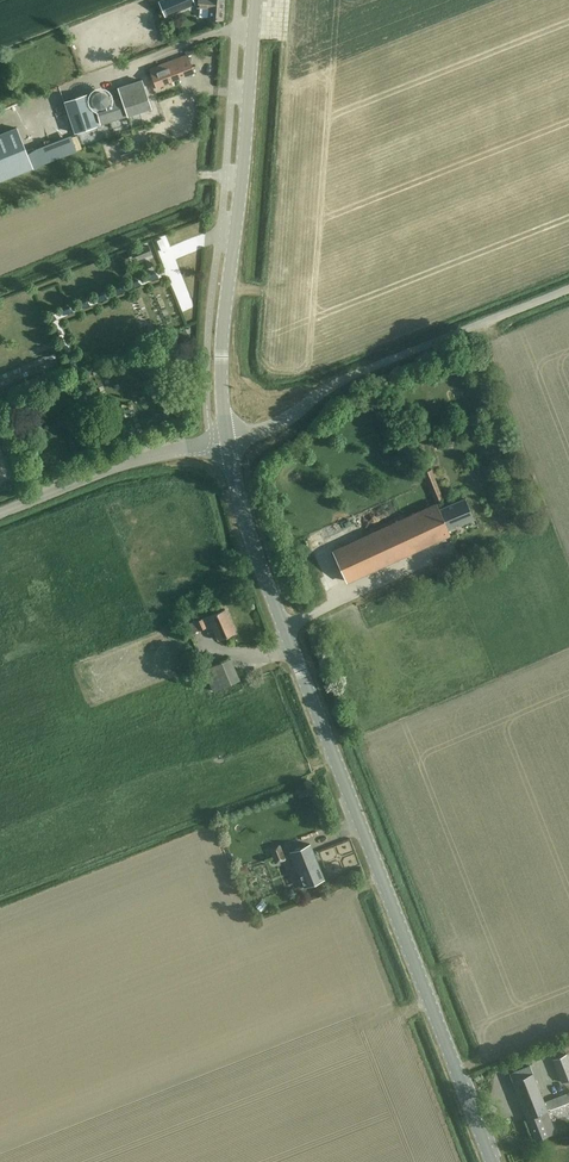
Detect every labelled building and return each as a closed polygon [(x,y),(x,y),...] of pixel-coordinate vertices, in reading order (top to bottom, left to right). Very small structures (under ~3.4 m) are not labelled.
[(159,1),(165,16),(185,8),(183,4),(192,0),(161,0),(159,1)] [(222,0),(197,0),(197,7),(200,7),(199,16),(208,17),(221,19),(222,0)] [(187,54),(179,57),(149,69),(152,77),(149,79),(153,88),(194,72),(187,54)] [(141,79),(132,83),(118,87),(123,100),(107,105),(108,103),(109,100),(109,97),(108,95),(106,93),(104,91),(101,90),(99,90),(96,91),(94,92),(92,94),(91,96),(91,99),(91,102),(92,104),(94,106),(96,108),(100,123),(151,107),(141,79)] [(64,101),(74,132),(96,125),(86,94),(64,101)] [(0,133),(0,180),(32,168),(16,127),(0,133)] [(148,245),(136,250),(139,258),(152,253),(148,245)] [(426,471),(424,472),(436,500),(443,497),(429,466),(425,468),(426,471)] [(437,503),(334,550),(348,580),(450,533),(448,530),(474,518),(464,497),(439,508),(437,503)] [(322,524),(325,532),(341,525),(338,517),(322,524)] [(196,620),(200,629),(206,627),(208,632),(214,630),(218,639),(235,631),(225,608),(196,620)] [(230,658),(204,669),(213,690),(239,679),(230,658)] [(310,843),(290,851),(298,872),(297,872),(303,886),(324,878),(318,863),(318,864),(310,843)] [(275,861),(284,858),(278,844),(270,848),(275,861)] [(562,1082),(568,1079),(568,1062),(566,1054),(553,1060),(562,1082)] [(531,1065),(510,1073),(537,1140),(555,1132),(546,1110),(549,1109),(531,1065)] [(567,1093),(547,1101),(551,1110),(568,1103),(568,1098),(567,1093)]
